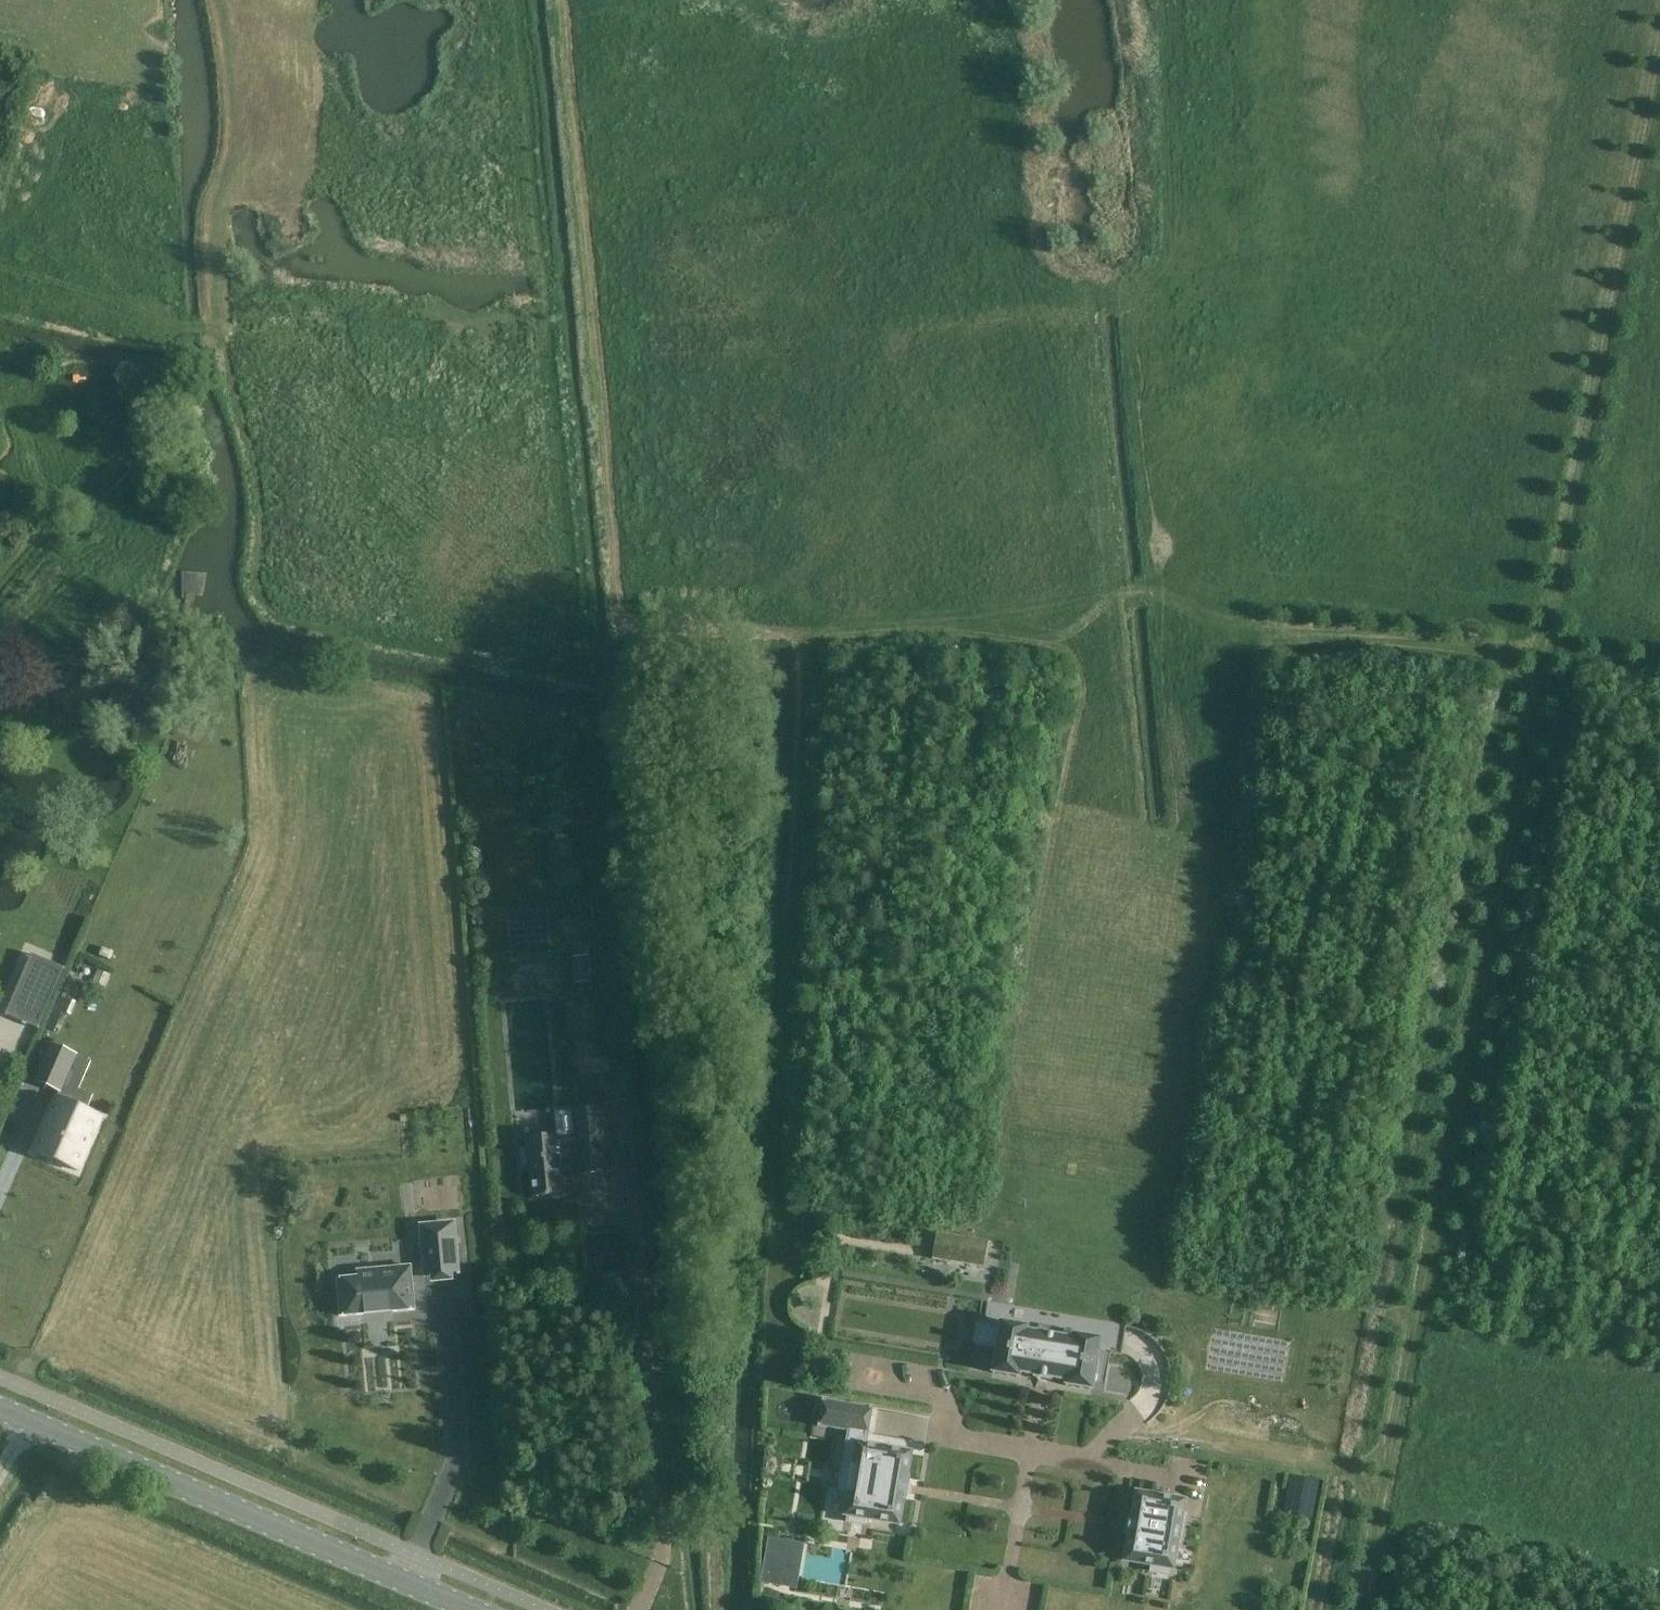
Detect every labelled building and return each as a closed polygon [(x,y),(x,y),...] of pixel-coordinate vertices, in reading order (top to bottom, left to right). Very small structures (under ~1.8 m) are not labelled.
[(198,571),(181,573),(185,602),(202,599),(198,571)] [(64,969),(31,954),(5,1015),(38,1030),(64,969)] [(589,955),(571,957),(574,984),(589,982),(588,972),(591,972),(589,955)] [(110,975),(98,970),(93,982),(105,987),(110,975)] [(57,995),(43,1028),(54,1032),(62,1012),(71,1016),(76,1003),(57,995)] [(50,1045),(35,1081),(48,1087),(59,1092),(61,1092),(76,1056),(50,1045)] [(59,1092),(57,1098),(87,1111),(93,1096),(79,1090),(91,1062),(76,1056),(61,1092),(59,1092)] [(608,1058),(580,1060),(581,1075),(609,1073),(608,1058)] [(42,1131),(33,1152),(78,1172),(101,1117),(87,1111),(57,1098),(42,1131)] [(527,1150),(520,1150),(522,1168),(529,1167),(532,1198),(563,1195),(560,1170),(578,1168),(578,1176),(607,1173),(601,1108),(572,1111),(575,1137),(558,1138),(557,1136),(526,1139),(527,1150)] [(454,1221),(419,1224),(424,1277),(459,1274),(454,1221)] [(937,1232),(932,1259),(984,1268),(988,1241),(937,1232)] [(358,1278),(337,1280),(340,1317),(414,1310),(410,1267),(357,1272),(358,1278)] [(965,1313),(982,1314),(984,1295),(966,1293),(965,1313)] [(1092,1391),(1099,1351),(1100,1340),(1074,1336),(1073,1340),(1061,1338),(1063,1332),(1039,1328),(1038,1334),(1026,1332),(1027,1328),(1001,1323),(1000,1330),(977,1326),(974,1344),(996,1348),(992,1374),(1019,1378),(1020,1374),(1036,1376),(1035,1379),(1050,1381),(1051,1379),(1067,1382),(1066,1386),(1092,1391)] [(1215,1331),(1210,1368),(1231,1371),(1234,1350),(1226,1349),(1228,1333),(1215,1331)] [(1266,1346),(1243,1340),(1236,1366),(1283,1378),(1292,1344),(1268,1338),(1266,1346)] [(866,1445),(872,1408),(824,1400),(819,1427),(859,1434),(854,1467),(843,1465),(839,1491),(849,1492),(845,1515),(849,1516),(848,1522),(867,1526),(868,1519),(899,1525),(904,1500),(905,1500),(906,1494),(907,1485),(909,1478),(907,1478),(912,1453),(866,1445)] [(1180,1526),(1184,1501),(1136,1492),(1131,1520),(1129,1519),(1126,1533),(1129,1534),(1124,1561),(1151,1566),(1150,1572),(1170,1575),(1171,1569),(1173,1569),(1177,1544),(1181,1544),(1184,1527),(1180,1526)] [(805,1544),(768,1538),(767,1542),(789,1546),(782,1587),(797,1590),(805,1544)] [(767,1542),(760,1584),(782,1587),(789,1546),(767,1542)]
